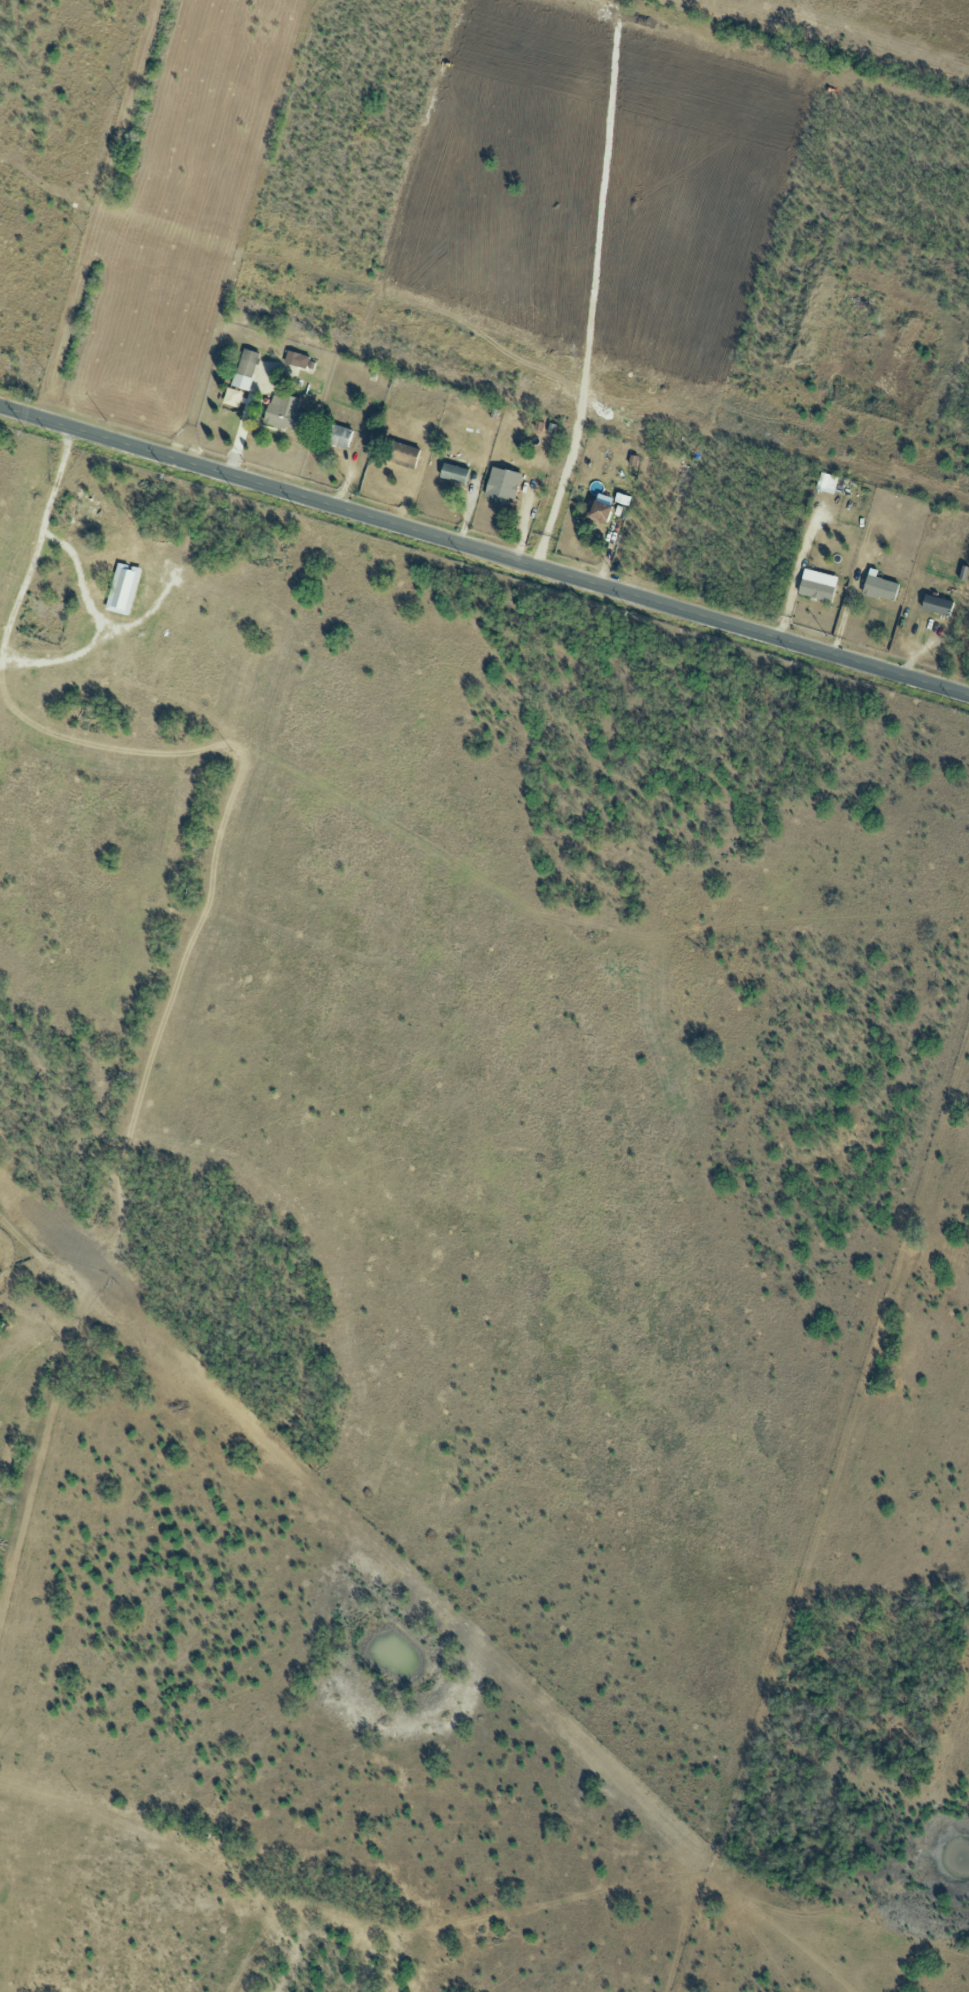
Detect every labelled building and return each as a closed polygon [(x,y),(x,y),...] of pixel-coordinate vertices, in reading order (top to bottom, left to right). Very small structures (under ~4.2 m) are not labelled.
[(248,391),(259,353),(242,349),(231,386),(248,391)] [(308,356),(286,352),(284,364),(306,368),(308,356)] [(237,408),(243,393),(227,387),(221,403),(237,408)] [(299,400),(271,392),(263,422),(297,432),(303,413),(296,411),(299,400)] [(346,449),(351,430),(326,422),(320,441),(346,449)] [(414,466),(419,449),(391,441),(386,457),(414,466)] [(465,483),(467,468),(442,464),(439,479),(465,483)] [(520,472),(489,467),(484,497),(515,502),(520,472)] [(833,495),(838,477),(820,472),(815,489),(833,495)] [(604,525),(611,507),(593,500),(586,518),(604,525)] [(104,610),(129,616),(140,569),(115,563),(104,610)] [(876,570),(868,568),(861,593),(893,602),(898,584),(874,577),(876,570)] [(797,594),(830,602),(836,577),(803,569),(797,594)] [(951,601),(923,596),(921,611),(949,616),(951,601)]
